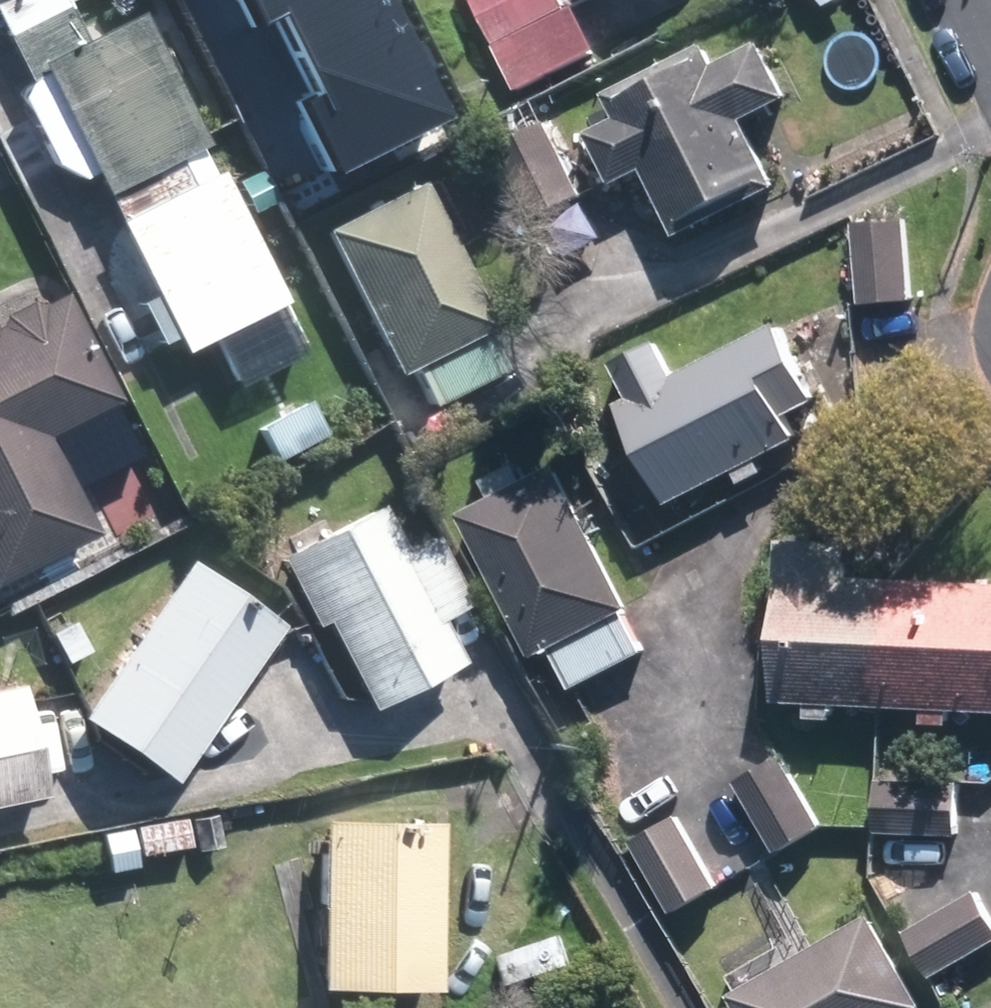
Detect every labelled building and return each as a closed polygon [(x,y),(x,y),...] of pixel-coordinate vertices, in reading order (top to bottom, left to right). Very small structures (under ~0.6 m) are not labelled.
[(4,29),(61,0),(0,0),(0,21),(4,29)] [(67,0),(61,0),(4,29),(29,78),(45,69),(104,189),(105,187),(180,150),(205,139),(140,8),(84,35),(67,0)] [(396,0),(257,0),(287,62),(400,8),(396,0)] [(599,44),(578,0),(575,0),(569,3),(567,0),(478,0),(519,84),(599,44)] [(400,8),(287,62),(340,172),(454,118),(401,8),(400,8)] [(793,90),(765,35),(719,58),(708,37),(608,87),(620,114),(590,128),(617,180),(645,166),(678,232),(779,182),(746,114),(793,90)] [(501,141),(536,213),(586,190),(550,118),(501,141)] [(194,177),(180,150),(105,187),(119,216),(117,216),(182,347),(284,296),(219,166),(194,177)] [(503,365),(482,324),(491,321),(418,177),(322,225),(395,369),(411,360),(432,400),(503,365)] [(859,235),(862,298),(913,296),(909,233),(859,235)] [(66,287),(40,300),(29,296),(1,310),(0,315),(0,578),(97,528),(47,429),(120,392),(66,287)] [(818,400),(779,324),(676,377),(658,341),(613,362),(632,398),(620,404),(669,502),(800,435),(790,414),(818,400)] [(645,654),(624,612),(632,608),(557,462),(459,512),(533,658),(551,650),(573,691),(645,654)] [(405,546),(380,497),(277,549),(314,622),(326,616),(370,704),(461,657),(439,615),(471,598),(437,529),(405,546)] [(882,701),(887,574),(850,573),(852,535),(786,532),(780,698),(882,701)] [(170,777),(281,618),(187,553),(76,711),(170,777)] [(882,701),(990,706),(990,579),(887,574),(882,701)] [(46,792),(22,679),(0,683),(0,801),(46,792)] [(824,819),(785,748),(738,776),(777,844),(824,819)] [(960,778),(879,777),(879,829),(958,830),(960,778)] [(720,879),(680,810),(634,836),(673,905),(720,879)] [(438,818),(321,816),(318,983),(435,985),(438,818)] [(908,925),(934,972),(990,939),(990,909),(977,885),(908,925)] [(733,990),(743,1007),(921,1007),(930,1003),(876,908),(733,990)] [(562,929),(501,949),(511,980),(572,961),(562,929)]
